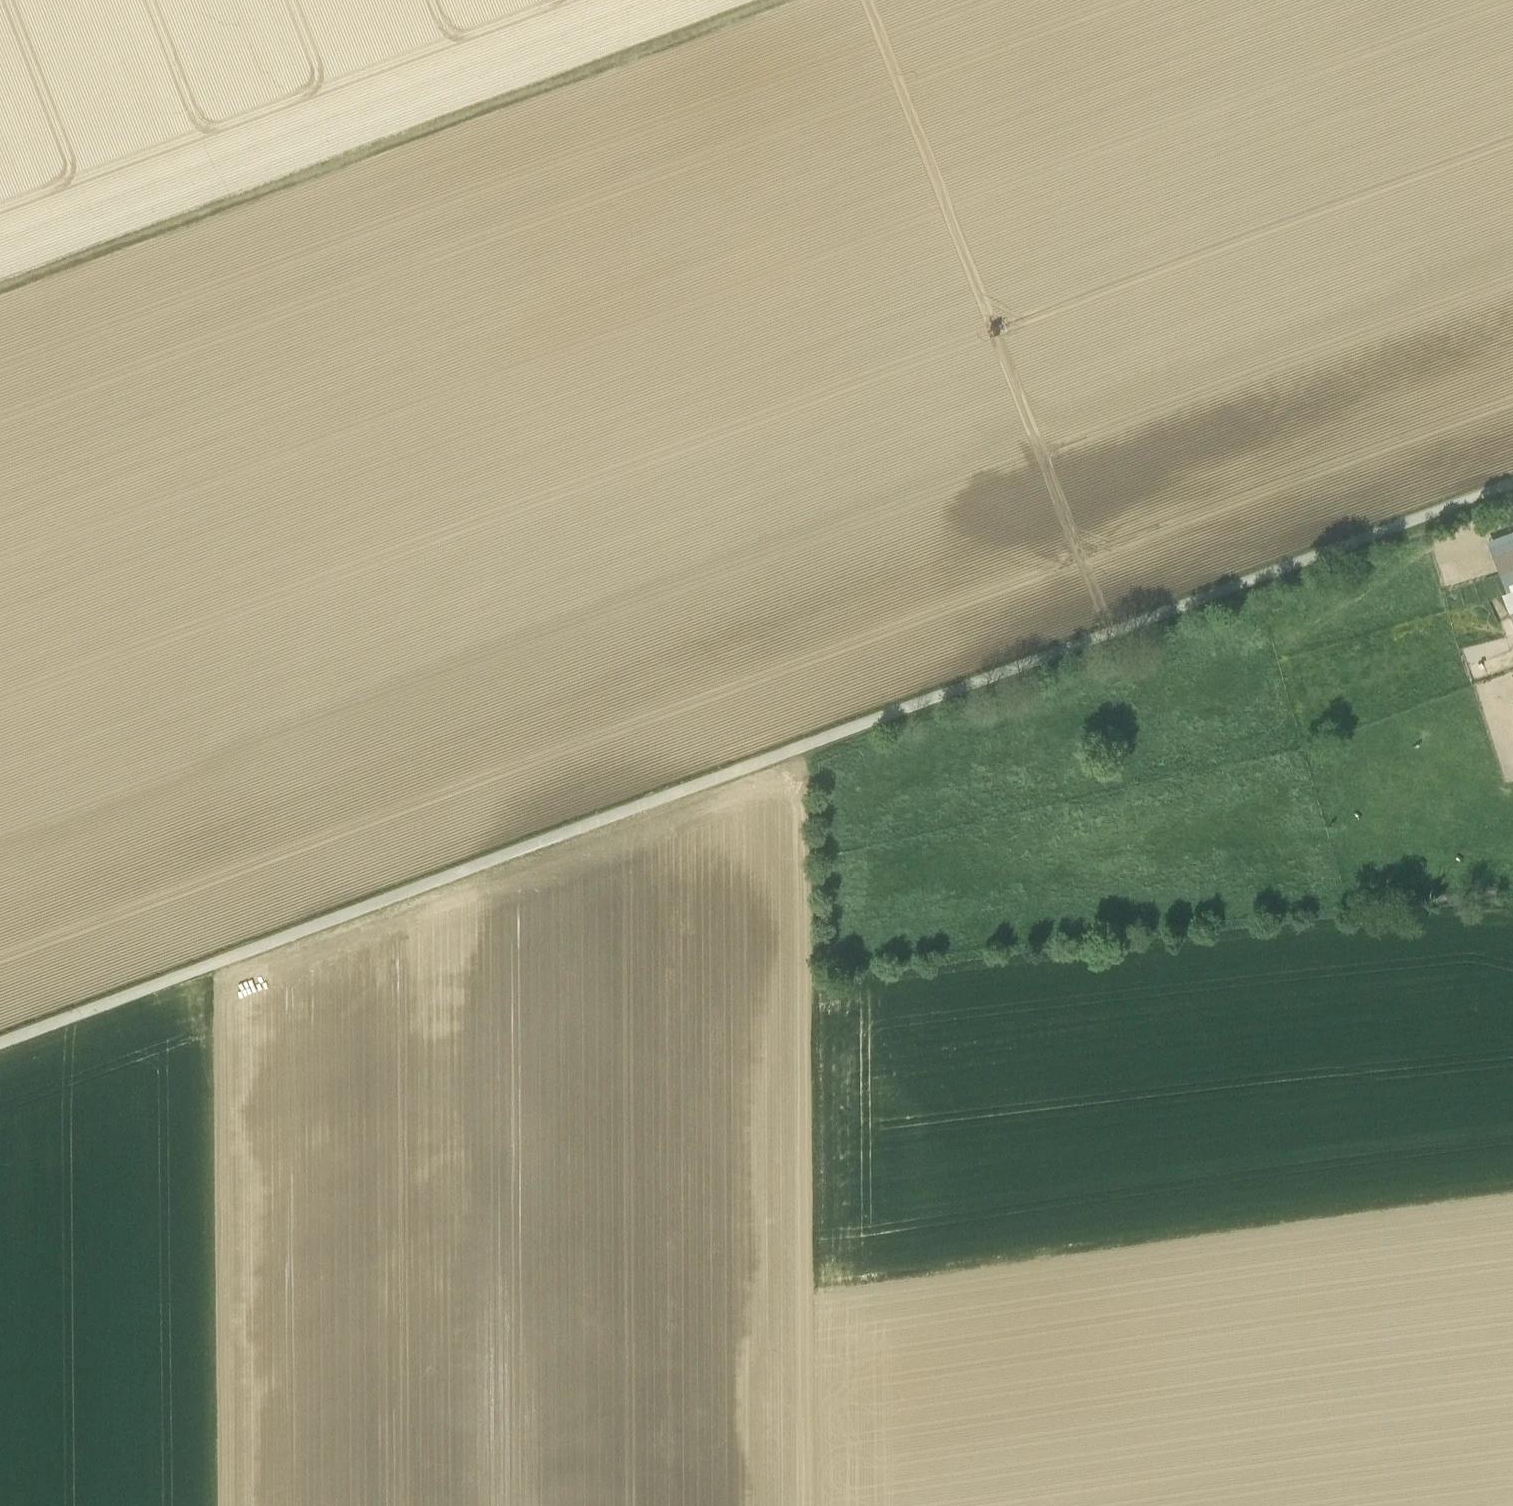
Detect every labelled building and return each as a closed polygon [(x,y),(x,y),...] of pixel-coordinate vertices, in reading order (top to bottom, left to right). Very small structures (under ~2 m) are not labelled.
[(1512,548),(1512,530),(1487,540),(1493,556),(1512,548)] [(1493,556),(1507,591),(1502,593),(1512,622),(1512,548),(1493,556)]
